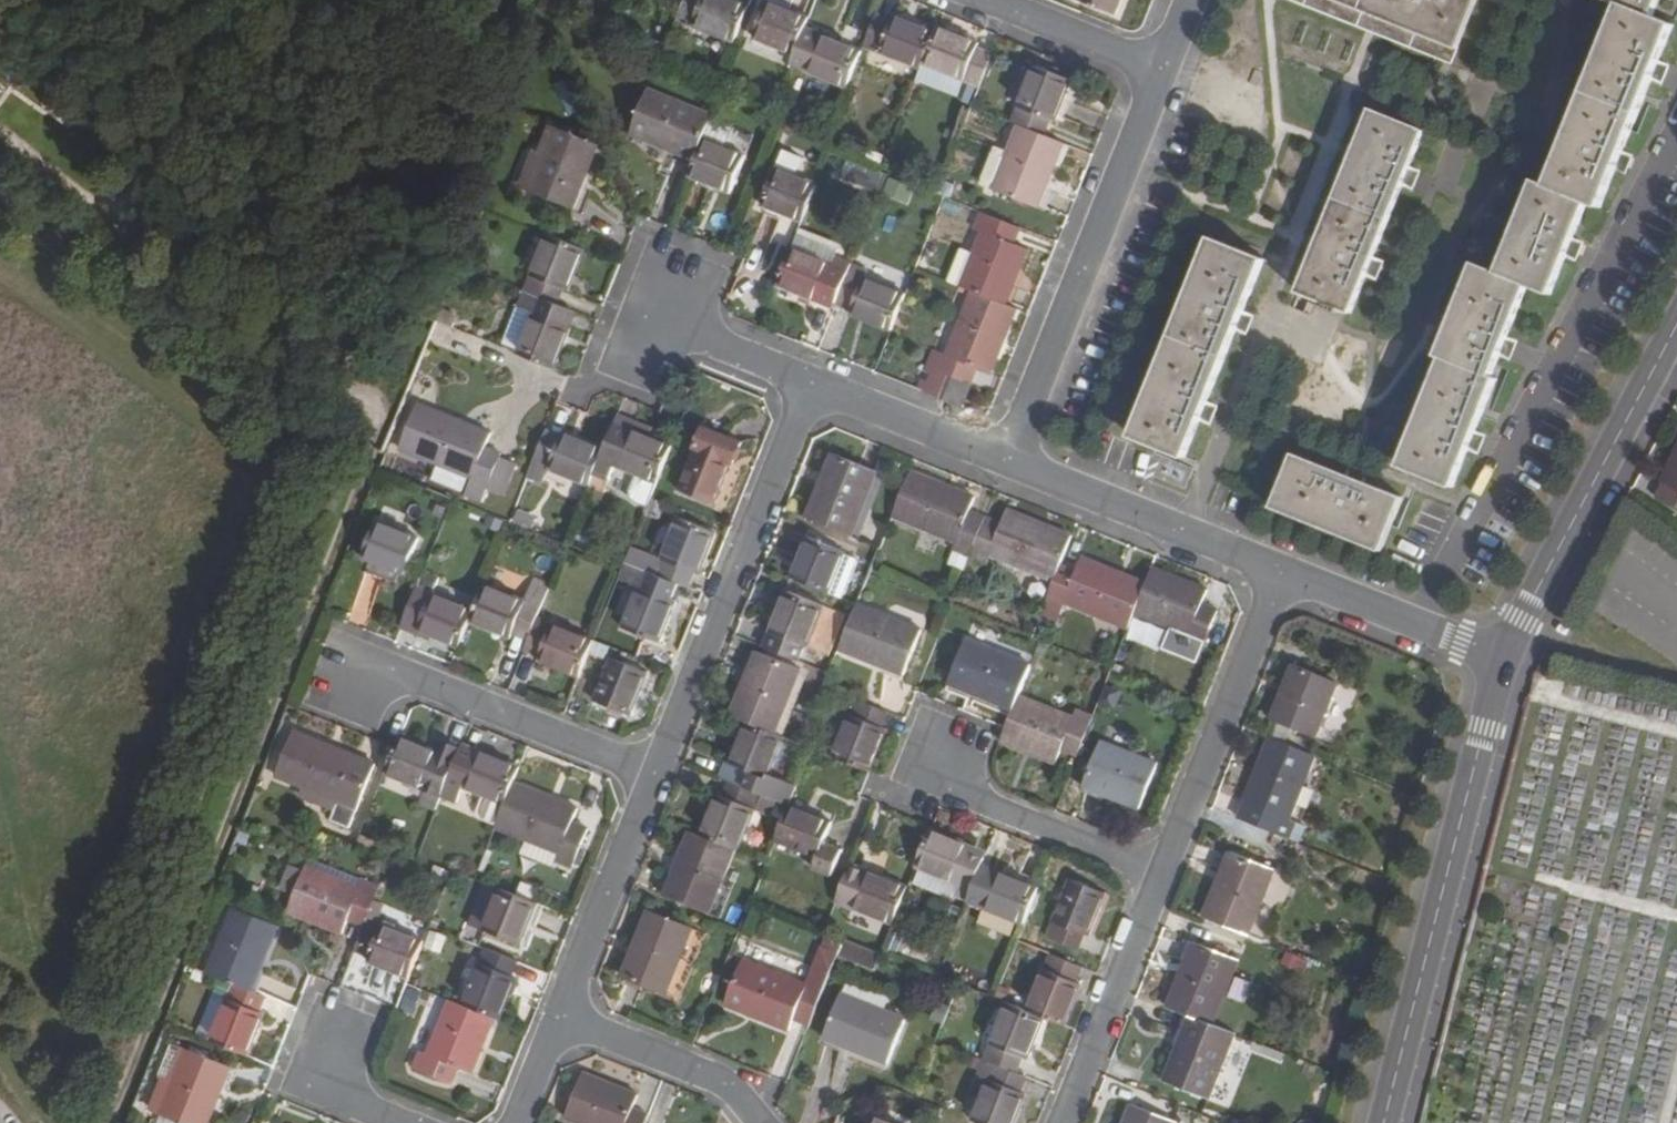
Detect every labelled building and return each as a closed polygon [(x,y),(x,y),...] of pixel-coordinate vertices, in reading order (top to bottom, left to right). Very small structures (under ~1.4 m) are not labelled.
[(678,21),(735,44),(750,7),(733,0),(686,0),(678,21)] [(1122,0),(1076,0),(1075,2),(1115,18),(1122,0)] [(1478,0),(1333,0),(1457,50),(1478,0)] [(1622,4),(1548,187),(1537,182),(1499,275),(1476,266),(1439,357),(1446,360),(1401,467),(1452,488),(1468,448),(1472,449),(1478,434),(1474,433),(1496,380),(1488,376),(1498,354),(1501,356),(1507,340),(1503,339),(1526,285),(1548,295),(1565,255),(1567,257),(1573,243),(1570,241),(1586,203),(1598,208),(1614,169),(1618,171),(1624,156),(1620,155),(1652,78),(1655,80),(1660,64),(1657,63),(1673,25),(1651,17),(1658,0),(1612,0),(1622,4)] [(797,55),(806,30),(811,18),(769,2),(755,39),(797,55)] [(895,17),(893,23),(876,17),(864,48),(922,71),(936,34),(895,17)] [(936,34),(922,71),(918,81),(939,89),(945,73),(980,87),(993,55),(978,49),(980,45),(938,29),(936,34)] [(808,74),(848,89),(863,52),(806,30),(797,55),(793,64),(810,70),(808,74)] [(1071,80),(1035,66),(1012,123),(1021,126),(1044,135),(1050,120),(1055,121),(1071,80)] [(696,161),(703,141),(713,117),(650,92),(633,137),(696,161)] [(1424,132),(1372,112),(1300,292),(1328,304),(1326,309),(1339,314),(1341,309),(1350,314),(1367,274),(1371,275),(1376,261),(1372,259),(1401,188),(1404,189),(1410,175),(1407,174),(1424,132)] [(797,126),(786,118),(779,128),(789,136),(797,126)] [(717,119),(712,138),(732,143),(737,123),(717,119)] [(996,190),(1039,207),(1065,144),(1044,135),(1021,126),(1011,152),(996,190)] [(574,210),(600,145),(555,127),(529,192),(574,210)] [(731,194),(745,158),(703,141),(696,161),(689,177),(731,194)] [(987,186),(996,190),(1011,152),(997,147),(985,178),(987,186)] [(762,206),(804,223),(819,186),(798,178),(805,160),(785,152),(777,170),(762,206)] [(858,166),(852,182),(877,192),(884,177),(858,166)] [(887,196),(914,203),(918,184),(891,178),(887,196)] [(1015,245),(1022,227),(984,212),(977,230),(985,233),(964,288),(974,292),(1006,304),(1028,249),(1015,245)] [(564,290),(570,292),(586,251),(549,236),(526,293),(558,306),(564,290)] [(807,237),(800,253),(834,267),(837,260),(840,251),(807,237)] [(1265,261),(1213,240),(1133,438),(1185,459),(1201,419),(1204,421),(1210,406),(1206,404),(1243,315),(1246,316),(1252,300),(1249,299),(1265,261)] [(820,304),(822,299),(837,305),(853,266),(837,260),(834,267),(800,253),(793,250),(778,287),(820,304)] [(866,279),(869,272),(853,266),(837,305),(852,310),(850,316),(892,333),(907,295),(866,279)] [(949,355),(939,352),(930,374),(936,376),(933,384),(927,382),(923,392),(942,399),(962,408),(972,384),(977,369),(991,375),(1017,309),(1006,304),(974,292),(949,355)] [(572,311),(558,306),(526,293),(520,309),(534,316),(518,353),(517,355),(555,371),(571,328),(565,326),(572,311)] [(534,316),(520,309),(504,348),(518,353),(534,316)] [(488,448),(492,436),(418,406),(401,450),(473,478),(466,496),(484,502),(503,455),(488,448)] [(741,444),(705,430),(681,491),(716,505),(734,462),(735,463),(743,445),(741,444)] [(616,466),(658,484),(673,448),(631,431),(629,437),(612,431),(604,452),(590,487),(605,493),(616,466)] [(578,442),(577,446),(561,440),(544,434),(526,478),(544,485),(550,471),(590,487),(604,452),(578,442)] [(578,442),(563,436),(561,440),(577,446),(578,442)] [(1656,497),(1676,507),(1676,452),(1656,497)] [(878,473),(833,455),(807,518),(852,537),(878,473)] [(1348,477),(1295,456),(1274,507),(1381,550),(1403,500),(1362,483),(1364,479),(1349,473),(1348,477)] [(975,499),(911,472),(893,516),(956,543),(954,549),(971,556),(986,518),(970,513),(975,499)] [(1054,581),(1061,565),(1072,538),(1007,512),(1002,524),(986,518),(971,556),(988,563),(990,556),(1054,581)] [(717,535),(680,520),(663,562),(633,549),(626,565),(648,573),(657,577),(678,585),(688,589),(694,574),(700,577),(717,535)] [(421,539),(379,522),(363,559),(406,576),(421,539)] [(845,553),(799,534),(783,575),(829,593),(845,553)] [(1061,565),(1054,581),(1038,620),(1056,628),(1065,605),(1128,630),(1135,614),(1147,585),(1081,559),(1076,572),(1061,565)] [(1202,607),(1208,593),(1153,571),(1147,585),(1135,614),(1191,637),(1186,646),(1203,651),(1218,614),(1202,607)] [(678,585),(657,577),(648,573),(625,631),(661,645),(678,604),(672,601),(678,585)] [(362,574),(349,620),(365,624),(377,578),(362,574)] [(433,596),(439,580),(424,574),(403,625),(461,647),(470,622),(474,612),(433,596)] [(535,582),(527,603),(484,586),(474,612),(470,622),(513,639),(515,635),(529,640),(537,619),(550,589),(535,582)] [(845,616),(789,592),(766,649),(799,662),(805,647),(829,657),(845,616)] [(906,677),(924,631),(859,606),(841,650),(906,677)] [(537,619),(529,640),(525,651),(540,658),(539,663),(580,679),(596,642),(537,619)] [(1013,712),(1018,698),(1031,666),(967,640),(949,686),(1013,712)] [(803,672),(759,654),(733,717),(750,724),(777,735),(803,672)] [(634,717),(650,675),(615,660),(599,704),(634,717)] [(1316,739),(1338,684),(1294,665),(1272,720),(1316,739)] [(1013,712),(1005,730),(1000,743),(1056,765),(1062,751),(1077,758),(1092,720),(1077,713),(1074,720),(1018,698),(1013,712)] [(888,714),(856,701),(833,757),(870,773),(887,731),(881,728),(888,714)] [(1676,709),(1669,734),(1676,737),(1676,709)] [(731,782),(761,794),(785,738),(777,735),(750,724),(732,765),(728,763),(722,779),(731,782)] [(294,731),(277,776),(304,786),(340,800),(336,809),(331,821),(351,829),(376,763),(294,731)] [(400,738),(396,748),(386,775),(428,791),(423,805),(438,811),(444,798),(459,757),(462,752),(441,743),(438,753),(400,738)] [(1245,802),(1259,808),(1252,824),(1291,840),(1298,824),(1289,820),(1315,756),(1271,738),(1245,802)] [(1157,766),(1102,744),(1084,787),(1140,810),(1157,766)] [(464,746),(462,752),(459,757),(475,763),(479,752),(464,746)] [(483,820),(497,825),(514,784),(520,768),(479,752),(475,763),(459,757),(444,798),(460,803),(464,790),(486,798),(480,814),(483,820)] [(735,850),(738,852),(761,794),(731,782),(725,798),(719,795),(703,838),(735,850)] [(572,826),(578,809),(514,784),(497,825),(496,829),(528,841),(561,854),(557,864),(573,870),(588,832),(572,826)] [(336,809),(340,800),(304,786),(301,796),(336,809)] [(819,858),(833,824),(790,806),(776,841),(819,858)] [(972,848),(930,831),(916,868),(957,885),(961,887),(958,897),(968,901),(972,891),(982,864),(984,859),(970,853),(972,848)] [(735,850),(703,838),(691,833),(666,897),(709,915),(735,850)] [(561,854),(528,841),(522,858),(555,870),(557,864),(561,854)] [(1250,935),(1275,870),(1231,853),(1205,917),(1250,935)] [(972,891),(968,901),(984,908),(999,871),(982,864),(972,891)] [(366,928),(369,919),(382,889),(365,881),(361,890),(306,867),(289,912),(344,934),(350,921),(366,928)] [(916,868),(911,880),(952,897),(957,885),(916,868)] [(984,908),(1025,925),(1041,888),(999,871),(984,908)] [(863,879),(848,872),(836,901),(893,924),(907,890),(881,880),(878,885),(863,879)] [(863,879),(878,885),(881,880),(865,874),(863,879)] [(1089,938),(1105,894),(1071,880),(1048,938),(1079,951),(1085,936),(1089,938)] [(523,947),(539,905),(503,890),(486,932),(523,947)] [(277,929),(232,911),(207,976),(220,980),(252,993),(277,929)] [(704,935),(649,913),(624,977),(680,999),(704,935)] [(839,922),(829,918),(825,930),(828,932),(834,934),(839,922)] [(369,919),(366,928),(356,953),(372,959),(370,964),(411,981),(425,942),(369,919)] [(891,949),(937,970),(946,952),(899,931),(891,949)] [(834,934),(828,932),(821,949),(838,955),(845,938),(834,934)] [(845,938),(839,954),(875,969),(882,953),(845,938)] [(1168,1007),(1192,1017),(1214,1026),(1239,961),(1194,943),(1168,1007)] [(511,978),(518,962),(488,949),(464,1007),(495,1019),(500,1021),(516,980),(511,978)] [(793,1020),(810,1027),(838,955),(821,949),(814,970),(807,987),(743,962),(725,1006),(790,1031),(793,1020)] [(1288,950),(1283,966),(1303,972),(1308,956),(1288,950)] [(1082,984),(1078,982),(1083,969),(1050,955),(1028,1011),(1045,1018),(1065,1026),(1082,984)] [(265,998),(252,993),(220,980),(213,997),(226,1002),(211,1042),(247,1057),(264,1016),(259,1014),(265,998)] [(890,1063),(906,1019),(842,994),(824,1037),(890,1063)] [(458,1068),(473,1074),(495,1019),(464,1007),(450,1001),(428,1055),(420,1051),(413,1069),(451,1084),(458,1068)] [(1045,1018),(1028,1011),(1009,1003),(985,1062),(1016,1075),(1023,1059),(1027,1061),(1045,1018)] [(1236,1035),(1214,1026),(1192,1017),(1165,1082),(1209,1099),(1236,1035)] [(231,1068),(187,1051),(174,1083),(162,1114),(158,1122),(210,1122),(231,1068)] [(1016,1075),(985,1062),(979,1077),(989,1083),(972,1122),(973,1122),(1015,1122),(1025,1097),(1019,1095),(1026,1079),(1016,1075)] [(650,1117),(633,1110),(638,1097),(582,1075),(565,1118),(579,1122),(647,1122),(650,1117)] [(165,1080),(153,1111),(162,1114),(174,1083),(165,1080)] [(1132,1107),(1126,1122),(1171,1122),(1132,1107)] [(872,1115),(868,1122),(892,1122),(872,1115)]
